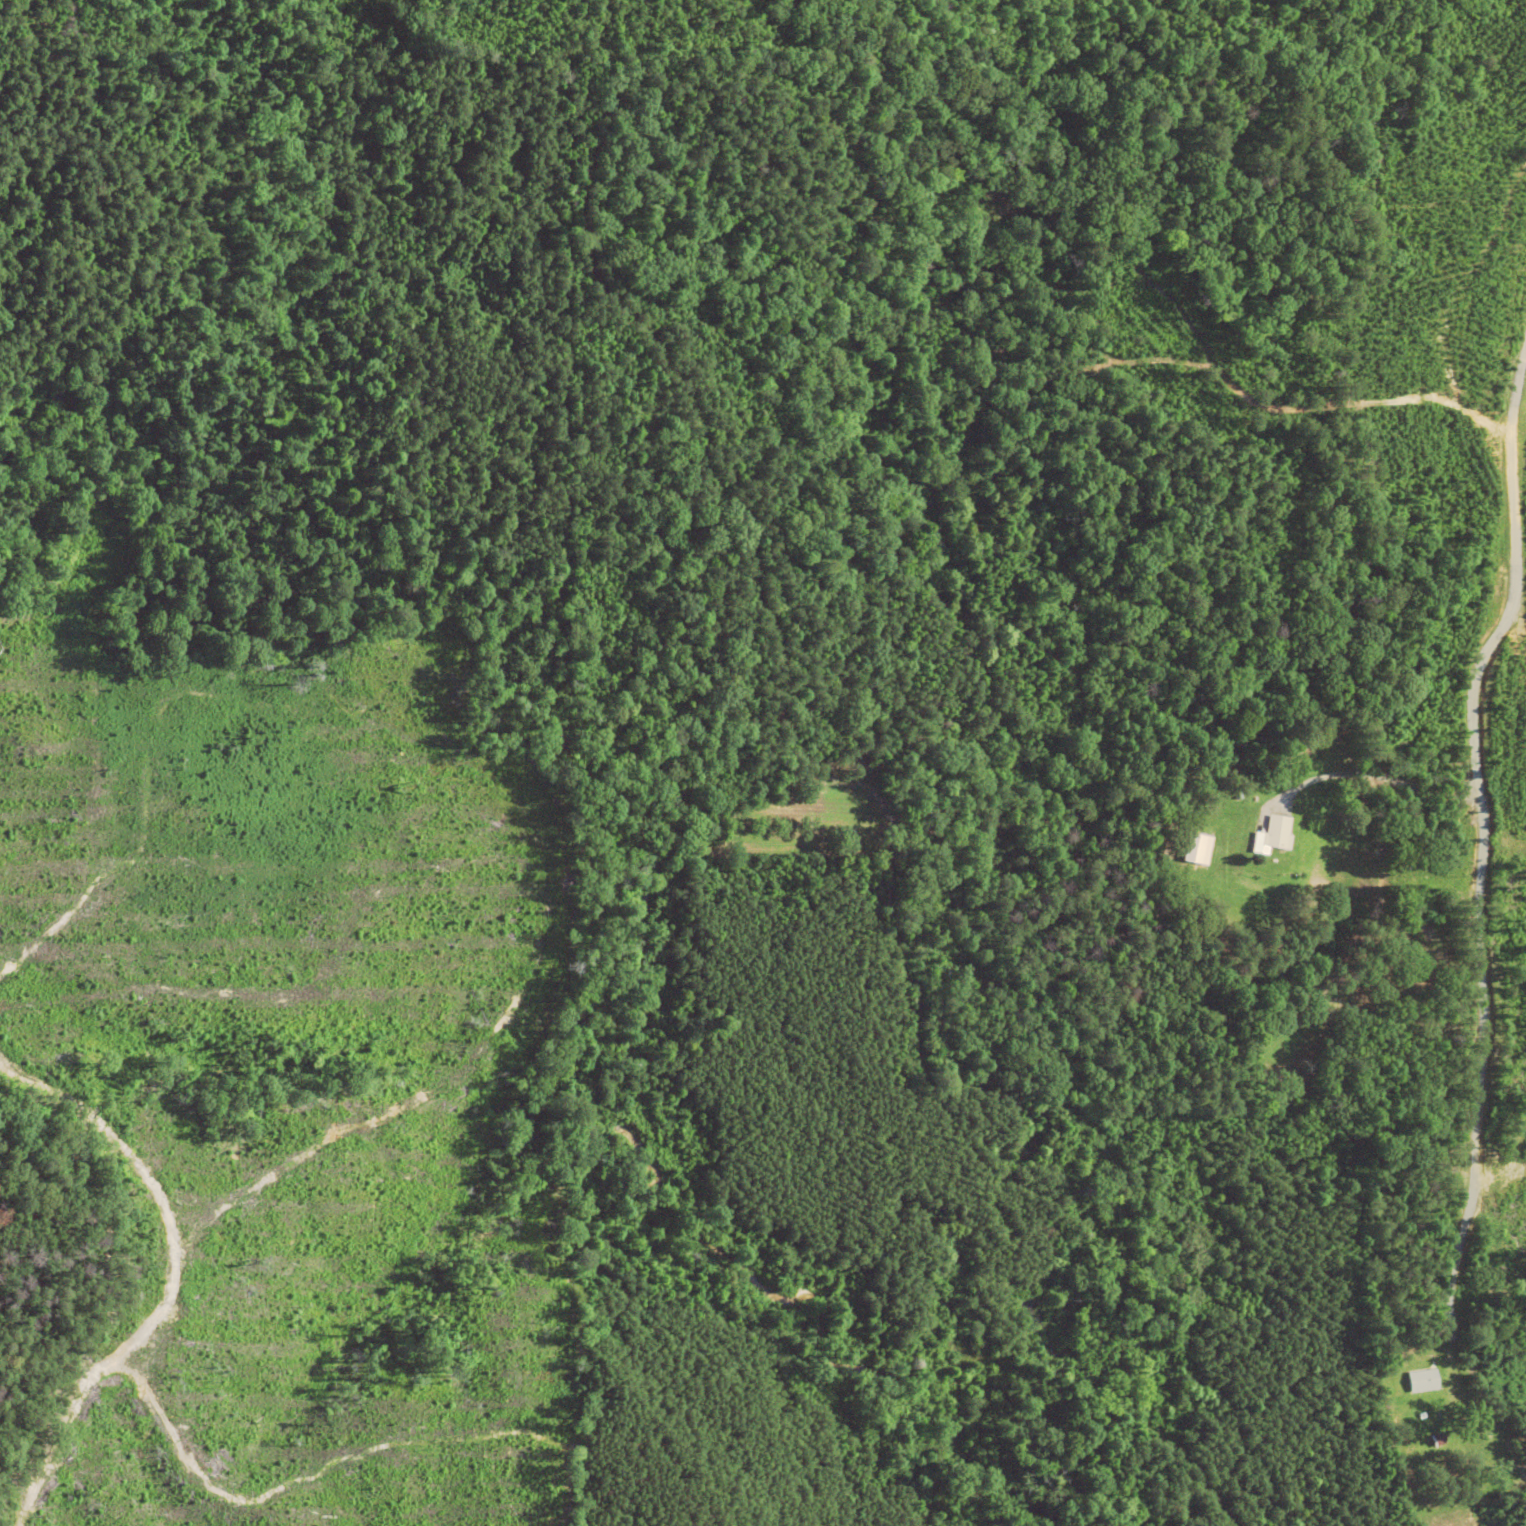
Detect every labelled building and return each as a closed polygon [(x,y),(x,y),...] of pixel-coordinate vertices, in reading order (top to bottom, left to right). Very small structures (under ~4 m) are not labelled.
[(1290,848),(1290,816),(1265,816),(1265,848),(1290,848)] [(1208,867),(1215,838),(1189,832),(1183,861),(1208,867)] [(1409,1392),(1439,1391),(1438,1371),(1409,1372),(1409,1392)]
